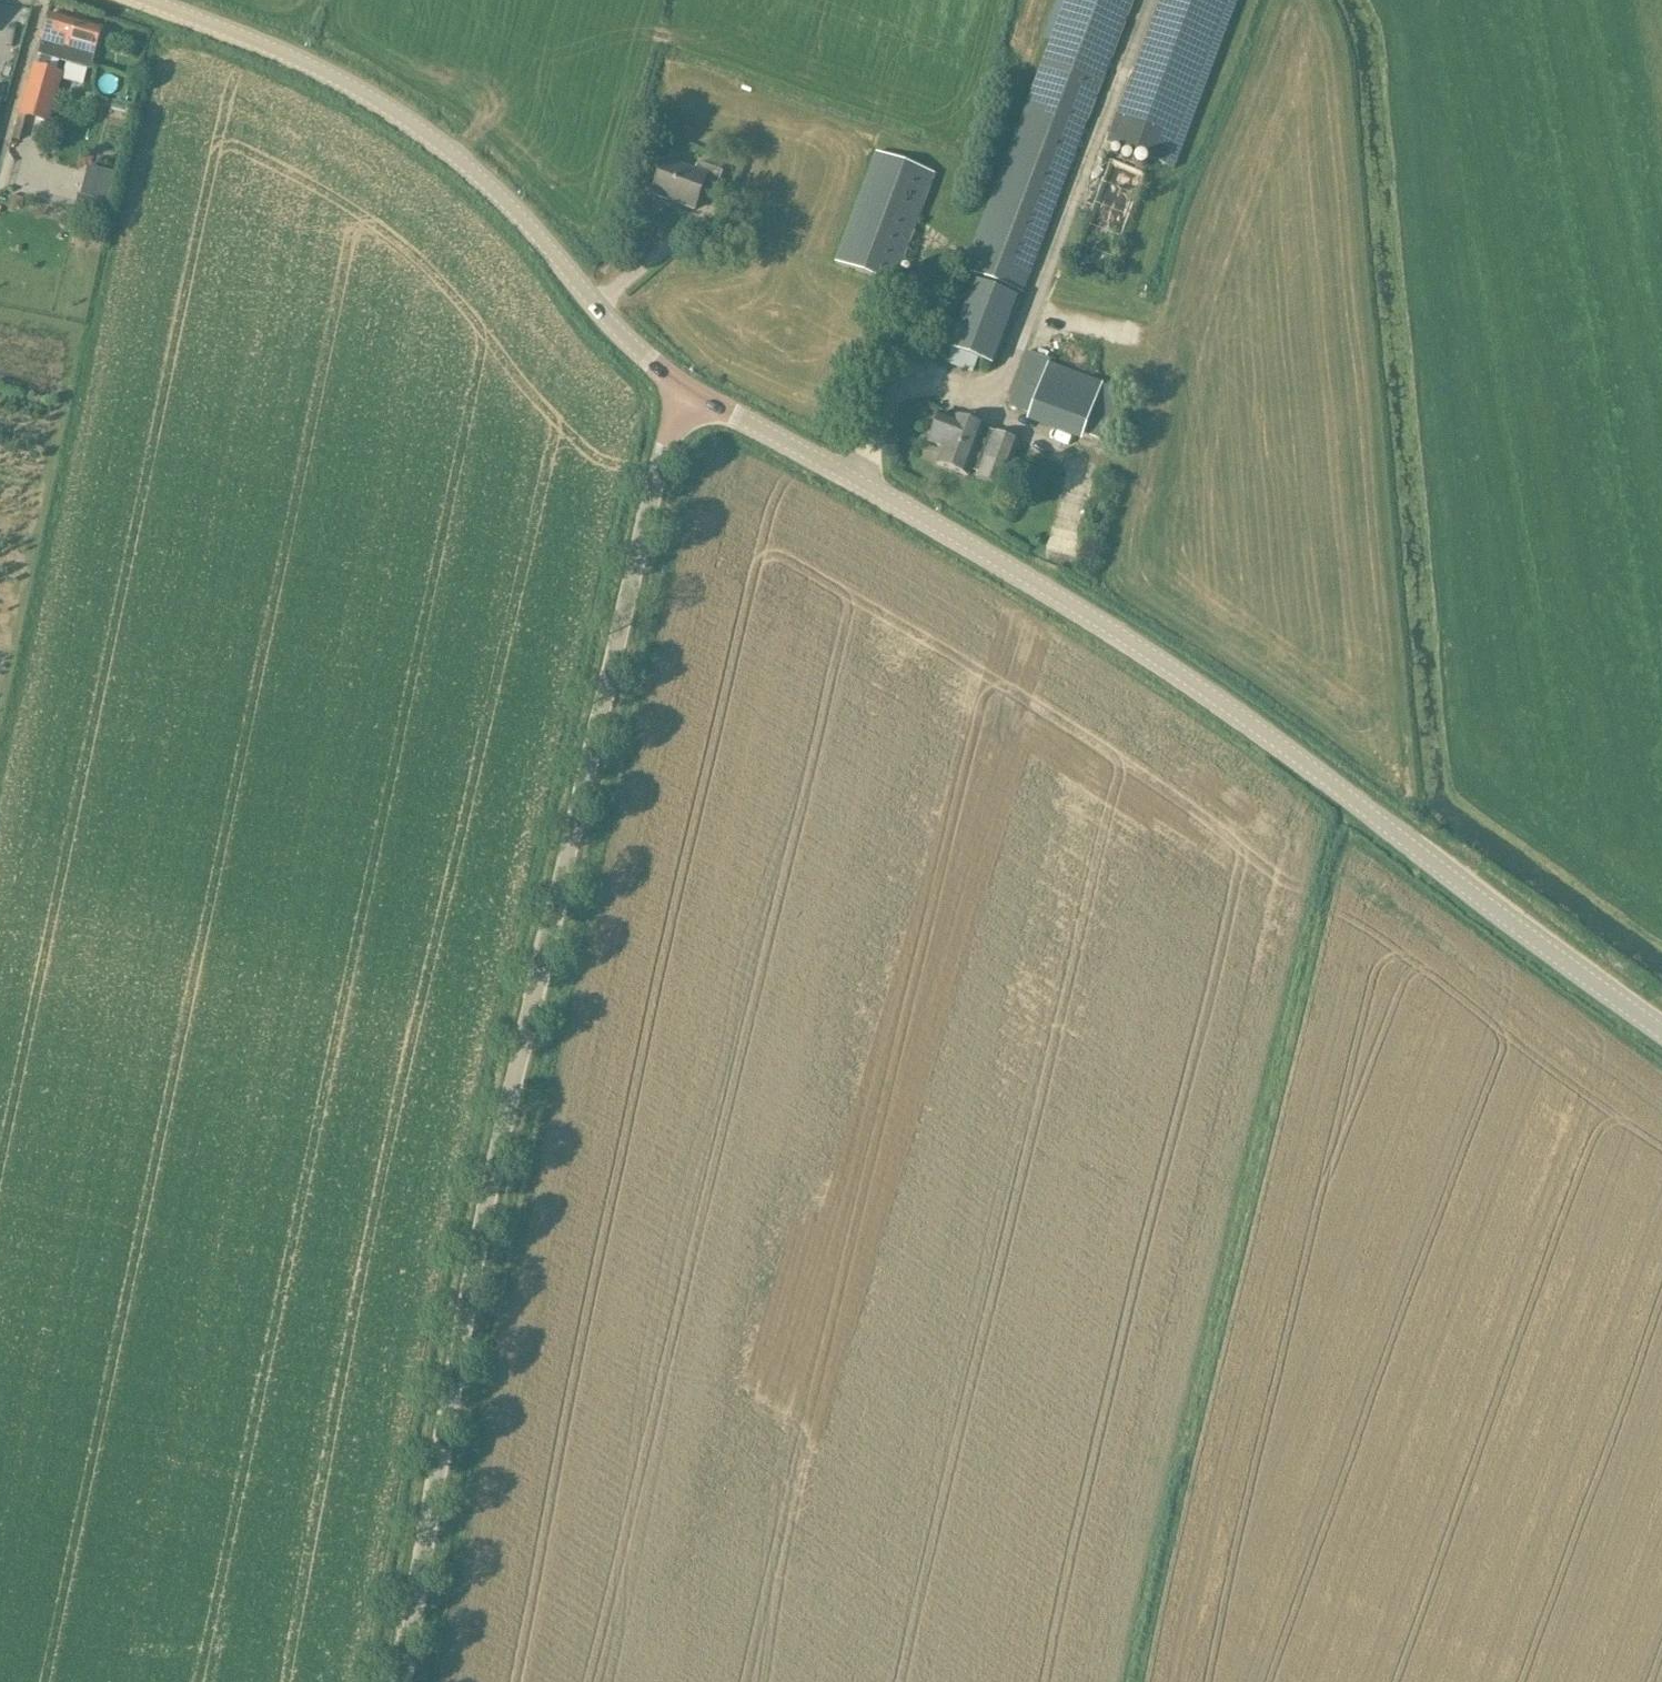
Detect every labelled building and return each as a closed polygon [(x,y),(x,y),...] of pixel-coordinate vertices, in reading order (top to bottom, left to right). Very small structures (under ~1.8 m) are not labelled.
[(1026,101),(962,271),(1023,294),(1133,0),(1065,0),(1045,51),(1026,101)] [(1109,133),(1105,144),(1166,167),(1229,0),(1159,0),(1109,133)] [(42,56),(38,72),(48,75),(52,59),(90,69),(101,31),(50,17),(39,55),(42,56)] [(38,72),(32,71),(20,116),(49,124),(61,79),(48,75),(38,72)] [(935,176),(875,153),(835,262),(894,285),(935,176)] [(694,211),(702,190),(716,196),(723,173),(698,164),(695,174),(665,162),(652,195),(694,211)] [(89,166),(81,196),(98,201),(107,171),(89,166)] [(106,203),(79,196),(74,215),(101,223),(106,203)] [(23,200),(14,197),(11,207),(21,209),(23,200)] [(973,281),(948,349),(993,366),(1017,298),(973,281)] [(1008,408),(1029,416),(1026,423),(1081,443),(1084,435),(1107,444),(1125,394),(1102,385),(1103,385),(1052,365),(1053,362),(1028,352),(1008,408)] [(975,479),(1003,489),(1020,443),(984,430),(954,419),(954,420),(940,414),(929,443),(942,448),(936,465),(967,477),(970,470),(978,472),(975,479)]
